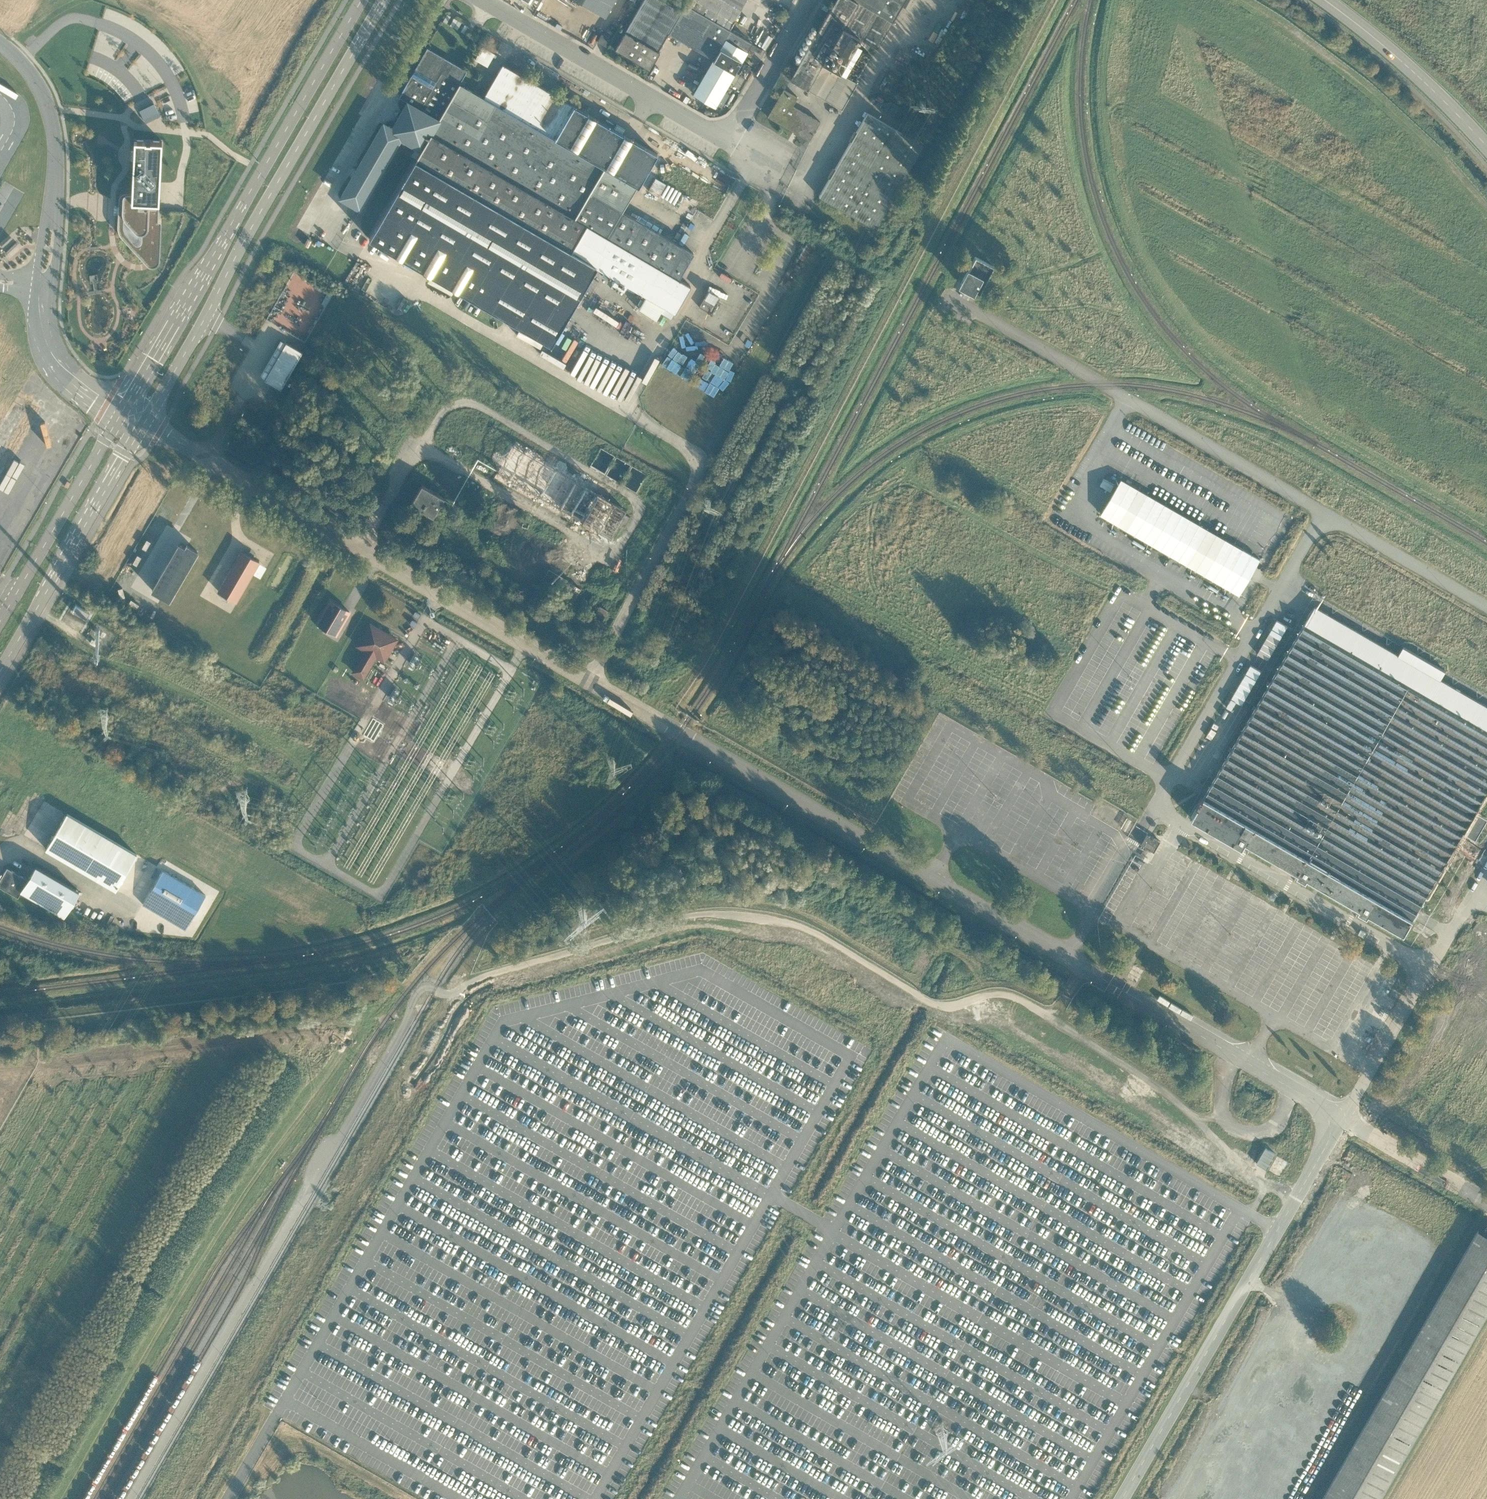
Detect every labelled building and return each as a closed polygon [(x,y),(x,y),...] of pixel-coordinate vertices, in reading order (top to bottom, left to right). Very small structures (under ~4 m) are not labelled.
[(615,0),(581,0),(606,15),(615,0)] [(672,5),(663,0),(642,0),(615,48),(651,67),(670,34),(713,56),(692,94),(716,108),(754,41),(730,28),(745,0),(675,0),(672,5)] [(791,77),(843,108),(907,0),(837,0),(791,77)] [(476,59),(489,65),(495,51),(482,45),(476,59)] [(423,149),(371,239),(556,347),(603,267),(649,294),(641,308),(662,319),(667,310),(676,316),(695,284),(684,277),(699,252),(626,210),(660,152),(508,63),(487,97),(460,81),(467,70),(431,49),(404,93),(411,97),(395,124),(386,119),(341,196),(363,209),(405,139),(423,149)] [(766,116),(811,140),(822,117),(793,102),(797,94),(782,87),(766,116)] [(154,100),(140,107),(147,122),(161,115),(154,100)] [(899,104),(894,101),(892,104),(887,101),(883,106),(893,113),(899,104)] [(877,225),(927,140),(873,108),(823,193),(877,225)] [(163,133),(131,132),(128,187),(125,187),(123,187),(120,189),(118,191),(117,193),(116,226),(117,230),(118,233),(146,264),(148,266),(151,267),(154,267),(157,266),(159,264),(160,261),(162,218),(159,218),(163,133)] [(649,194),(661,198),(666,181),(654,177),(649,194)] [(806,259),(814,243),(808,240),(800,256),(806,259)] [(981,293),(996,266),(977,256),(962,283),(981,293)] [(710,311),(719,294),(709,289),(700,305),(710,311)] [(260,376),(280,387),(301,352),(281,340),(260,376)] [(624,507),(509,442),(493,469),(587,523),(581,533),(602,546),(624,507)] [(437,514),(448,495),(426,481),(414,500),(437,514)] [(173,596),(201,549),(185,539),(157,587),(173,596)] [(241,551),(218,590),(235,601),(259,561),(241,551)] [(574,565),(555,554),(542,577),(575,597),(583,584),(567,575),(574,565)] [(336,634),(348,611),(328,600),(315,623),(336,634)] [(1440,676),(1444,668),(1401,643),(1396,651),(1313,602),(1187,810),(1404,934),(1486,788),(1486,703),(1440,676)] [(383,659),(395,638),(367,622),(354,645),(362,649),(350,669),(363,676),(376,654),(383,659)] [(134,854),(66,812),(45,847),(113,888),(134,854)] [(1162,840),(1148,833),(1142,843),(1153,849),(1156,851),(1162,840)] [(6,867),(0,878),(0,883),(20,895),(29,879),(6,867)] [(204,893),(162,868),(142,901),(184,926),(204,893)] [(1134,964),(1127,977),(1138,983),(1145,970),(1134,964)] [(1486,1312),(1486,1237),(1484,1235),(1476,1230),(1320,1498),(1379,1498),(1486,1312)]
